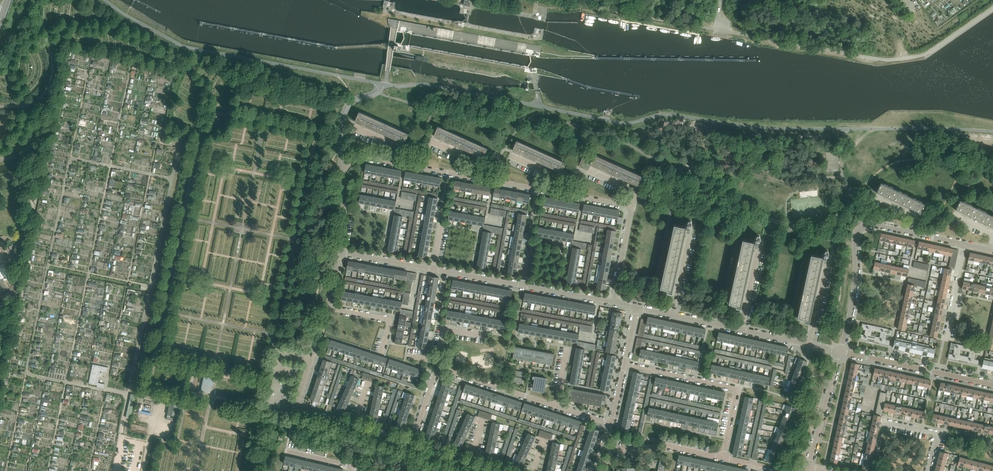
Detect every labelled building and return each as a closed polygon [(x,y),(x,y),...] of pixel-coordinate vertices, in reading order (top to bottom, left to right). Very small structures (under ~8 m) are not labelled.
[(526,50),(527,43),(500,39),(498,46),(526,50)] [(365,125),(372,128),(376,119),(359,112),(355,121),(356,121),(362,124),(365,126),(365,125)] [(392,126),(376,119),(372,128),(379,131),(378,132),(381,133),(382,133),(388,136),(392,126)] [(409,134),(392,126),(388,136),(395,139),(398,141),(398,140),(405,143),(404,143),(405,144),(409,134)] [(444,140),(451,143),(455,134),(438,126),(434,136),(434,135),(441,138),(441,139),(444,140)] [(471,141),(455,134),(451,143),(457,146),(460,148),(460,147),(467,150),(471,141)] [(488,148),(471,141),(467,150),(474,153),(473,154),(477,155),(483,157),(483,158),(488,148)] [(523,154),(529,157),(533,148),(517,141),(512,150),(513,150),(520,153),(519,153),(522,155),(523,154)] [(550,155),(533,148),(529,157),(536,160),(536,161),(539,162),(546,165),(550,155)] [(579,166),(588,170),(590,165),(590,164),(593,157),(585,154),(585,156),(584,155),(579,166)] [(566,163),(550,155),(546,165),(552,168),(555,170),(555,169),(562,172),(562,173),(566,163)] [(600,168),(607,171),(611,162),(595,155),(593,157),(590,164),(590,165),(591,165),(591,164),(597,167),(597,168),(600,169),(600,168)] [(628,170),(611,162),(607,171),(614,174),(613,175),(617,176),(624,179),(628,170)] [(644,177),(628,170),(624,179),(630,182),(633,184),(633,183),(640,186),(639,187),(640,187),(644,177)] [(884,184),(881,183),(876,192),(877,191),(891,198),(890,199),(891,199),(891,198),(895,190),(892,188),(893,188),(890,186),(889,187),(887,186),(888,185),(887,185),(885,184),(884,184)] [(899,191),(895,190),(891,198),(905,205),(905,206),(906,205),(906,206),(910,197),(907,195),(904,193),(904,194),(902,193),(902,192),(899,191)] [(39,196),(32,195),(29,210),(36,211),(39,196)] [(913,198),(910,197),(906,206),(920,212),(920,213),(920,214),(925,204),(921,202),(922,202),(919,200),(918,201),(916,200),(916,199),(913,198)] [(963,202),(960,200),(955,210),(956,209),(970,216),(970,217),(975,207),(971,206),(972,205),(969,203),(969,204),(969,203),(968,204),(966,203),(966,202),(963,201),(963,202)] [(983,210),(983,211),(981,210),(981,209),(978,208),(978,209),(975,207),(970,217),(971,216),(985,223),(984,224),(989,214),(986,213),(986,212),(983,211),(983,210)] [(617,223),(621,224),(622,217),(619,217),(620,211),(614,210),(612,218),(617,219),(617,223)] [(992,215),(992,216),(989,214),(984,224),(985,224),(985,223),(992,227),(992,215)] [(687,223),(686,223),(685,227),(674,225),(661,288),(668,290),(668,292),(667,292),(672,293),(672,291),(671,290),(684,233),(689,234),(692,223),(692,222),(691,221),(691,220),(690,220),(689,220),(689,221),(688,221),(688,222),(687,223)] [(740,305),(752,248),(758,249),(760,237),(760,236),(759,236),(759,235),(758,235),(757,235),(757,236),(756,236),(756,237),(756,238),(754,238),(753,242),(743,240),(729,303),(737,305),(736,307),(740,308),(741,306),(740,305)] [(811,255),(798,315),(797,318),(805,320),(804,322),(809,323),(809,320),(808,320),(820,262),(826,263),(828,252),(828,251),(827,250),(826,250),(825,250),(825,251),(824,252),(824,253),(822,253),(821,257),(811,255)] [(582,283),(582,286),(585,287),(586,281),(583,280),(576,278),(576,279),(567,277),(566,283),(575,285),(575,283),(577,283),(577,284),(579,284),(580,282),(582,283)] [(963,285),(962,289),(962,288),(968,290),(969,282),(970,279),(964,278),(964,281),(963,285)] [(612,315),(612,316),(621,318),(621,316),(622,316),(623,316),(623,314),(623,313),(622,313),(619,312),(619,310),(614,309),(613,311),(612,315)] [(471,315),(469,323),(475,324),(477,316),(478,312),(472,311),(472,312),(471,315)] [(406,316),(403,316),(400,315),(399,322),(411,325),(411,322),(406,321),(407,317),(406,316)] [(489,318),(487,326),(493,327),(495,319),(495,316),(489,315),(489,318)] [(646,326),(645,328),(651,329),(652,326),(653,318),(648,317),(647,320),(646,323),(646,326)] [(399,322),(397,329),(404,331),(405,326),(410,327),(411,325),(399,322)] [(859,339),(866,341),(870,324),(862,323),(861,329),(865,330),(864,335),(860,334),(859,339)] [(870,324),(866,341),(874,342),(875,336),(871,335),(872,331),(876,332),(877,326),(870,324)] [(875,336),(874,342),(881,344),(885,328),(877,326),(876,332),(880,332),(879,337),(875,336)] [(889,346),(890,340),(886,339),(887,335),(891,336),(893,330),(885,328),(881,344),(889,346)] [(404,331),(397,329),(396,336),(408,338),(409,336),(404,335),(404,331)] [(722,343),(722,344),(728,346),(730,335),(724,333),(722,343)] [(728,346),(734,347),(734,344),(736,336),(730,335),(728,346)] [(396,336),(395,343),(402,344),(403,339),(408,340),(408,338),(396,336)] [(896,350),(899,350),(901,339),(895,338),(893,348),(897,349),(896,350)] [(901,350),(905,351),(907,340),(901,339),(899,350),(901,351),(901,350)] [(336,342),(331,340),(328,347),(334,349),(336,342)] [(336,342),(334,349),(340,351),(342,343),(336,342)] [(953,354),(949,353),(947,358),(955,360),(959,344),(951,342),(950,349),(954,350),(953,354)] [(348,345),(342,343),(340,351),(345,353),(348,345)] [(959,344),(955,360),(963,362),(964,356),(960,355),(961,350),(965,351),(966,346),(959,344)] [(345,353),(344,355),(350,357),(351,355),(353,347),(348,345),(345,353)] [(523,348),(520,347),(515,346),(513,358),(526,360),(528,349),(523,348)] [(964,356),(963,362),(970,364),(974,347),(966,346),(965,351),(969,352),(968,357),(964,356)] [(359,349),(353,347),(351,355),(357,357),(359,349)] [(974,347),(970,364),(978,365),(979,360),(975,359),(976,354),(980,355),(982,349),(974,347)] [(365,351),(359,349),(357,357),(362,359),(365,351)] [(533,350),(528,349),(526,360),(539,362),(541,351),(536,350),(533,350)] [(652,352),(651,359),(656,361),(658,353),(659,350),(653,349),(652,352)] [(362,359),(361,362),(367,364),(368,360),(370,353),(365,351),(362,359)] [(546,352),(541,351),(539,362),(552,365),(554,354),(549,353),(546,352)] [(376,355),(370,353),(368,360),(374,362),(376,355)] [(382,356),(376,355),(374,362),(379,364),(382,356)] [(382,356),(379,364),(385,366),(387,358),(382,356)] [(982,368),(986,368),(985,369),(988,370),(990,358),(984,357),(982,368)] [(799,358),(797,364),(805,367),(807,361),(799,358)] [(323,359),(322,365),(331,368),(333,362),(323,359)] [(387,367),(392,368),(395,361),(389,359),(387,367)] [(401,363),(395,361),(392,368),(398,370),(401,363)] [(406,364),(401,363),(398,370),(404,372),(406,364)] [(107,372),(108,367),(92,364),(89,381),(88,383),(97,385),(97,387),(104,388),(105,384),(98,383),(99,376),(101,376),(102,373),(100,372),(100,371),(107,372)] [(406,364),(404,372),(410,374),(412,366),(406,364)] [(803,372),(805,367),(797,364),(795,370),(803,372)] [(329,374),(331,368),(322,365),(320,370),(329,374)] [(412,366),(410,374),(415,376),(418,368),(412,366)] [(735,369),(733,377),(739,379),(741,371),(741,368),(735,367),(735,369)] [(423,370),(418,368),(415,376),(421,378),(423,370)] [(320,370),(318,376),(327,379),(329,374),(320,370)] [(795,370),(793,375),(801,378),(803,372),(795,370)] [(352,375),(349,381),(357,384),(359,379),(352,375)] [(799,384),(801,378),(793,375),(791,381),(799,384)] [(205,376),(202,391),(208,392),(210,383),(211,383),(212,383),(213,382),(213,381),(213,380),(212,379),(212,378),(211,378),(205,376)] [(325,385),(327,379),(318,376),(316,382),(325,385)] [(544,392),(544,390),(546,379),(546,378),(539,377),(535,376),(533,390),(544,392)] [(665,387),(667,379),(661,378),(659,386),(659,389),(665,390),(665,387)] [(444,380),(442,386),(450,388),(452,382),(444,380)] [(349,381),(347,386),(354,390),(357,384),(349,381)] [(791,381),(789,386),(797,389),(799,384),(791,381)] [(316,382),(314,387),(324,391),(325,385),(316,382)] [(465,384),(463,391),(469,393),(471,386),(465,384)] [(347,386),(344,392),(352,395),(354,390),(347,386)] [(442,386),(440,391),(448,394),(450,388),(442,386)] [(477,387),(471,386),(469,393),(474,395),(477,387)] [(794,395),(797,389),(789,386),(787,392),(794,395)] [(322,396),(324,391),(314,387),(312,393),(322,396)] [(482,389),(477,387),(474,395),(480,397),(482,389)] [(700,395),(700,398),(705,399),(706,396),(708,388),(702,387),(700,395)] [(569,388),(568,393),(571,394),(570,400),(601,406),(602,400),(605,400),(606,395),(603,394),(603,396),(572,390),(572,389),(569,388)] [(488,391),(482,389),(480,397),(486,399),(488,391)] [(402,391),(401,394),(404,395),(403,397),(405,398),(413,401),(415,395),(407,393),(402,391)] [(440,391),(438,397),(446,399),(448,394),(440,391)] [(494,393),(488,391),(486,399),(491,401),(494,393)] [(349,401),(352,395),(344,392),(342,397),(349,401)] [(312,393),(310,399),(314,400),(311,406),(315,408),(317,401),(320,402),(322,396),(312,393)] [(494,393),(491,401),(497,402),(499,395),(494,393)] [(505,397),(499,395),(497,402),(503,404),(505,397)] [(342,397),(340,403),(347,406),(349,401),(342,397)] [(438,397),(436,403),(444,405),(446,399),(438,397)] [(511,399),(505,397),(503,404),(508,406),(511,399)] [(411,406),(413,401),(405,398),(403,404),(411,406)] [(516,400),(511,399),(508,406),(514,408),(516,400)] [(522,402),(516,400),(514,408),(520,410),(522,402)] [(129,401),(126,417),(131,418),(134,402),(129,401)] [(177,404),(170,403),(167,414),(175,416),(177,404)] [(344,412),(347,406),(340,403),(337,408),(335,407),(334,411),(342,415),(344,411),(344,412)] [(436,403),(435,408),(442,411),(444,405),(436,403)] [(524,403),(522,411),(527,412),(530,405),(524,403)] [(409,412),(411,406),(403,404),(401,410),(409,412)] [(535,407),(530,405),(527,412),(533,414),(535,407)] [(793,413),(795,408),(787,405),(785,410),(793,413)] [(535,407),(533,414),(536,415),(535,418),(538,419),(539,416),(541,408),(535,407)] [(435,408),(433,414),(440,416),(442,411),(435,408)] [(547,410),(541,408),(539,416),(544,418),(547,410)] [(778,409),(777,412),(784,414),(783,416),(791,419),(793,413),(785,410),(785,411),(778,409)] [(407,418),(409,412),(401,410),(400,415),(407,418)] [(544,418),(542,426),(545,426),(547,419),(550,420),(552,412),(547,410),(544,418)] [(558,414),(552,412),(550,420),(556,422),(558,414)] [(465,419),(473,422),(475,417),(468,413),(465,419)] [(433,414),(431,420),(439,422),(440,416),(433,414)] [(564,416),(558,414),(556,422),(561,423),(564,416)] [(405,424),(407,418),(400,415),(398,421),(405,424)] [(569,418),(564,416),(561,423),(567,425),(569,418)] [(783,416),(781,422),(789,424),(791,419),(783,416)] [(575,420),(569,418),(567,425),(573,427),(575,420)] [(623,418),(622,424),(630,426),(633,426),(634,420),(631,420),(623,418)] [(472,424),(473,422),(465,419),(463,424),(470,428),(472,424)] [(431,420),(429,425),(437,428),(439,422),(431,420)] [(581,421),(575,420),(573,427),(578,429),(581,421)] [(403,429),(405,424),(398,421),(396,427),(403,429)] [(787,430),(789,424),(781,422),(779,427),(787,430)] [(463,424),(460,430),(468,433),(470,428),(463,424)] [(429,425),(427,431),(435,433),(437,428),(429,425)] [(591,427),(589,433),(597,436),(599,430),(591,427)] [(779,427),(777,433),(785,436),(787,430),(779,427)] [(465,438),(468,433),(460,430),(458,435),(465,438)] [(433,439),(435,433),(427,431),(425,437),(433,439)] [(526,439),(533,442),(535,436),(528,433),(526,439)] [(595,442),(597,436),(589,433),(587,439),(595,442)] [(783,441),(785,436),(777,433),(775,438),(783,441)] [(458,435),(455,441),(463,444),(465,438),(458,435)] [(775,438),(773,444),(780,447),(783,441),(775,438)] [(532,444),(533,442),(526,439),(523,444),(531,447),(532,444)] [(587,439),(585,445),(593,447),(595,442),(587,439)] [(460,449),(463,444),(455,441),(453,446),(460,449)] [(521,449),(528,453),(531,447),(523,444),(521,449)] [(778,452),(780,447),(773,444),(771,450),(778,452)] [(591,453),(593,447),(585,445),(583,450),(591,453)] [(526,458),(528,453),(521,449),(518,455),(526,458)] [(734,449),(733,454),(744,457),(745,451),(742,450),(734,449)] [(583,450),(582,456),(590,459),(591,453),(583,450)] [(771,450),(769,455),(776,458),(778,452),(771,450)] [(948,453),(940,451),(938,457),(946,459),(948,453)] [(516,460),(523,464),(526,458),(518,455),(516,460)] [(774,463),(776,458),(769,455),(767,461),(774,463)] [(588,465),(590,459),(582,456),(580,462),(588,465)] [(938,457),(936,464),(944,466),(946,459),(938,457)] [(957,464),(961,465),(960,468),(963,469),(964,466),(966,458),(959,457),(957,464)] [(973,460),(966,458),(964,466),(971,468),(973,460)] [(521,469),(523,464),(516,460),(513,466),(521,469)] [(666,461),(660,460),(658,470),(656,470),(655,470),(646,470),(664,470),(666,461)] [(973,460),(971,468),(977,470),(979,462),(973,460)] [(580,462),(578,468),(586,470),(588,465),(580,462)] [(979,462),(977,470),(982,470),(984,470),(986,464),(979,462)]
